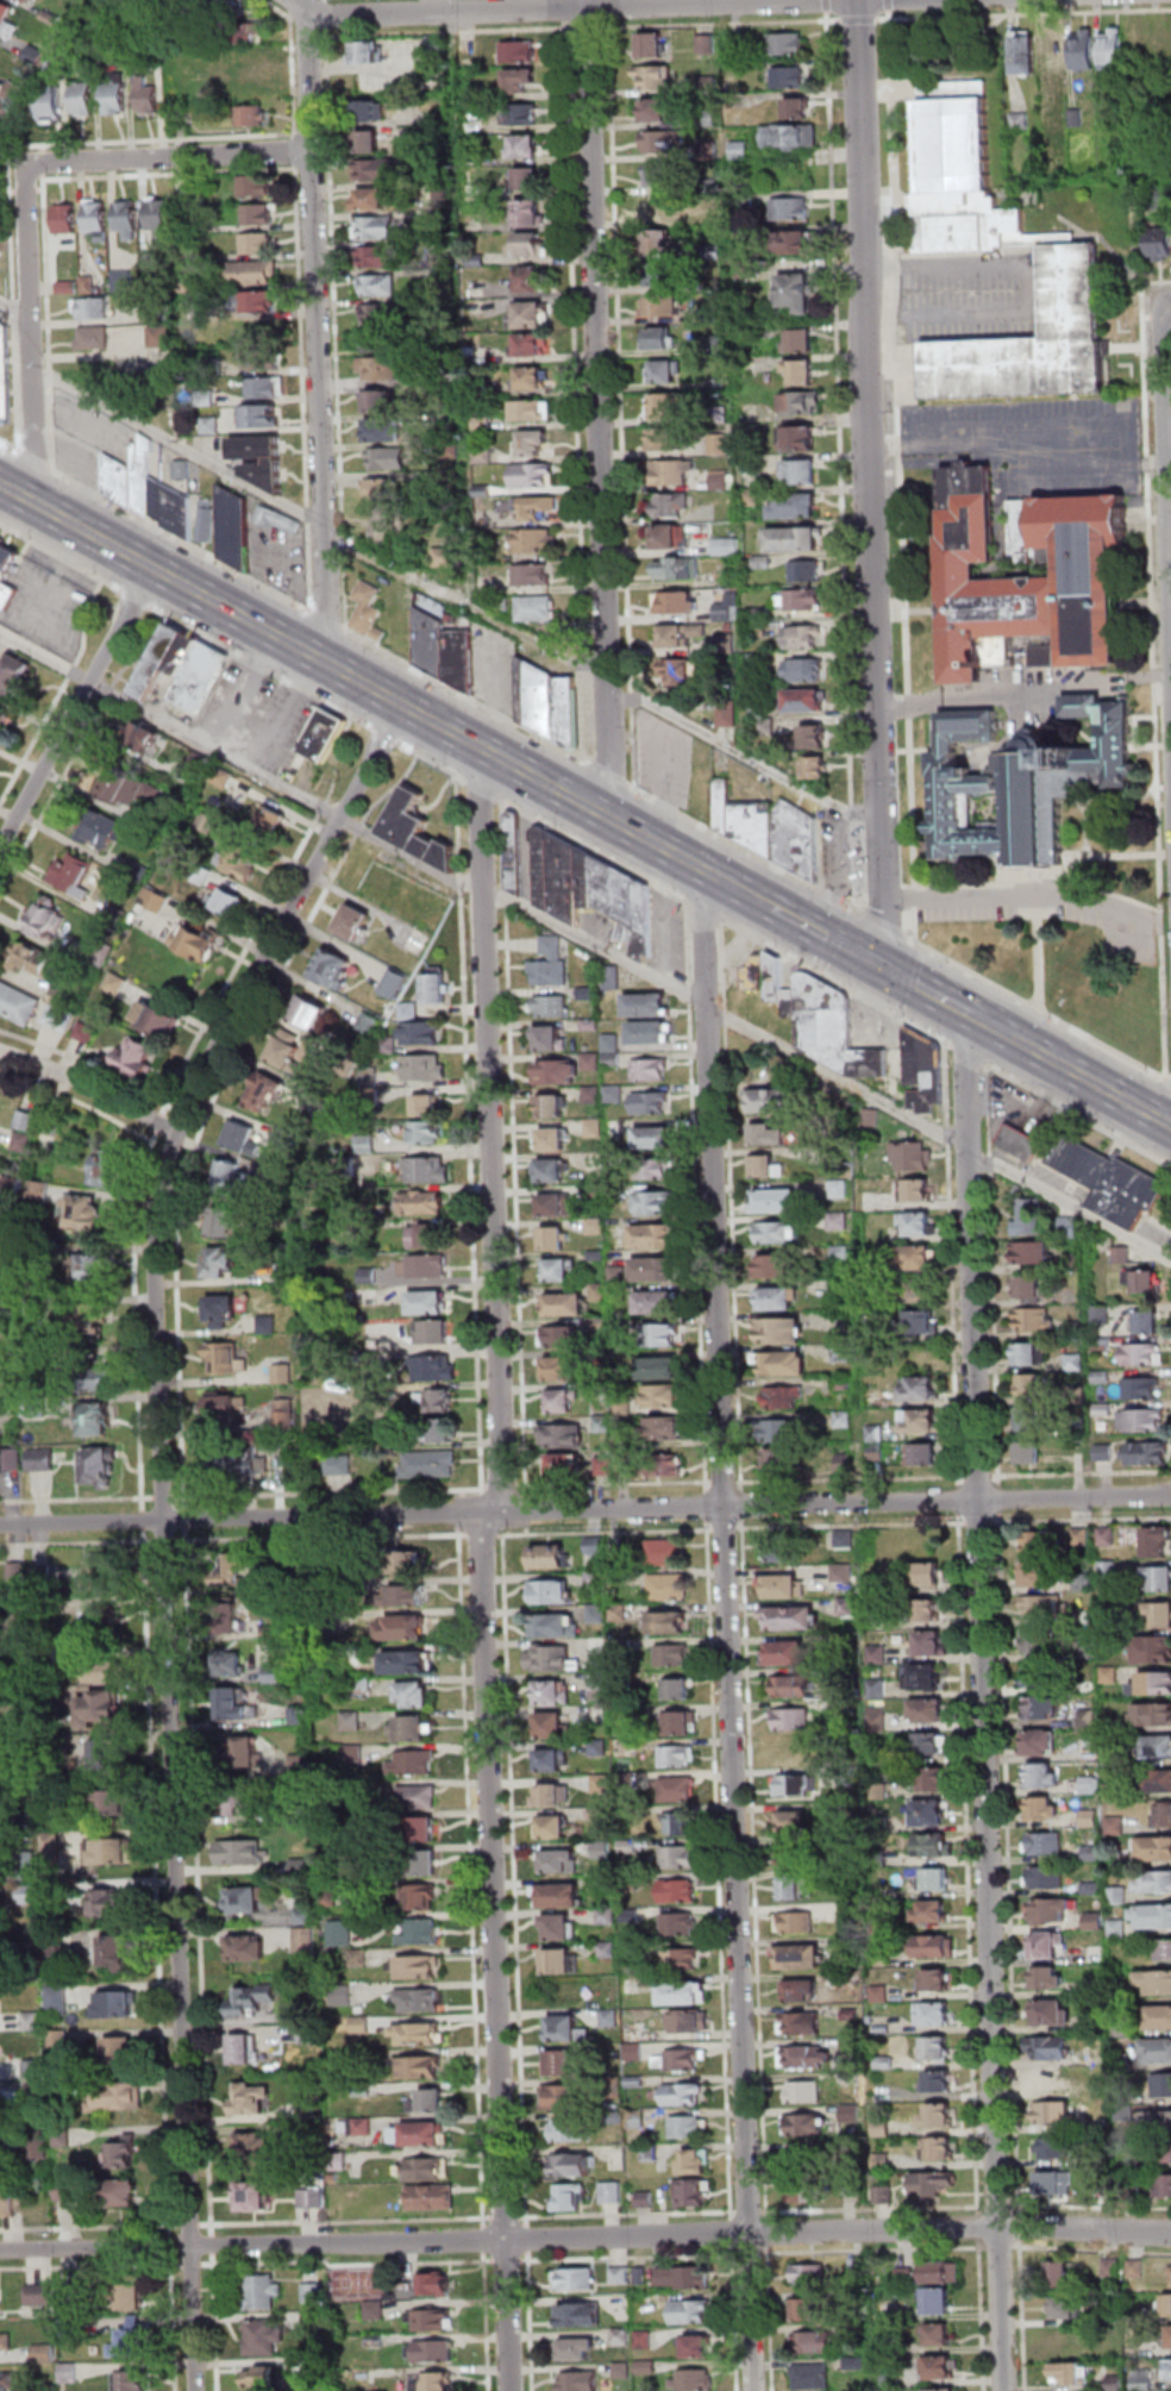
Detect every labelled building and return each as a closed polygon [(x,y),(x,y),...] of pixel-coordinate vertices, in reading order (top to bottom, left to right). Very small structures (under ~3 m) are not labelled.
[(1,35),(0,36),(0,0),(1,0),(13,7),(6,20),(18,26),(11,39),(1,35)] [(206,15),(206,0),(237,0),(237,14),(206,15)] [(45,10),(61,18),(56,26),(40,18),(45,10)] [(257,43),(220,44),(220,26),(263,24),(263,35),(257,35),(257,43)] [(1125,69),(1103,69),(1102,33),(1111,33),(1111,27),(1123,27),(1125,69)] [(1072,35),(1084,35),(1084,29),(1095,29),(1096,70),(1073,70),(1072,35)] [(1039,73),(1017,74),(1016,31),(1025,30),(1025,35),(1038,35),(1039,73)] [(1044,30),(1052,30),(1053,35),(1066,35),(1067,71),(1045,73),(1044,30)] [(665,57),(641,58),(641,32),(665,32),(665,57)] [(769,33),(802,32),(802,38),(804,38),(804,54),(803,54),(771,55),(769,33)] [(143,50),(142,35),(162,33),(162,50),(143,50)] [(697,35),(714,35),(715,54),(697,54),(697,35)] [(428,36),(446,36),(447,52),(430,54),(428,36)] [(356,63),(356,42),(380,42),(380,63),(356,63)] [(503,42),(536,42),(537,62),(503,63),(503,42)] [(44,53),(31,45),(25,56),(38,63),(44,53)] [(259,98),(244,98),(244,81),(243,81),(242,52),(267,51),(267,80),(259,80),(259,98)] [(52,79),(44,67),(60,56),(68,68),(52,79)] [(641,67),(674,65),(674,88),(643,89),(641,67)] [(774,89),(774,68),(801,68),(801,70),(806,70),(807,88),(774,89)] [(500,92),(534,92),(534,69),(500,69),(500,92)] [(123,114),(107,114),(106,85),(114,85),(114,74),(125,74),(126,109),(123,109),(123,114)] [(146,113),(146,109),(139,109),(138,76),(148,76),(148,87),(158,87),(158,113),(146,113)] [(697,95),(697,77),(716,76),(716,94),(697,95)] [(11,81),(24,88),(17,102),(4,95),(11,81)] [(79,117),(79,112),(74,113),(73,82),(80,81),(81,83),(93,82),(94,115),(79,117)] [(1025,208),(1026,234),(1076,233),(1076,244),(1098,243),(1102,343),(1106,343),(1107,393),(925,400),(922,343),(1046,339),(1042,245),(1000,248),(1000,250),(918,254),(916,212),(909,212),(908,196),(923,195),(919,83),(988,81),(992,198),(998,198),(998,209),(1025,208)] [(43,120),(42,95),(48,94),(48,87),(60,86),(60,94),(62,94),(63,119),(43,120)] [(669,98),(670,121),(644,123),(643,112),(646,112),(645,99),(669,98)] [(808,98),(809,117),(788,117),(787,99),(808,98)] [(12,120),(0,114),(0,105),(4,99),(19,107),(12,120)] [(380,101),(380,120),(359,121),(359,101),(380,101)] [(512,105),(539,104),(539,124),(512,124),(512,105)] [(239,126),(238,107),(263,106),(263,112),(268,112),(268,120),(264,120),(264,126),(239,126)] [(697,109),(715,108),(716,126),(699,126),(697,109)] [(1071,111),(1083,111),(1083,126),(1071,127),(1071,111)] [(1041,112),(1059,112),(1059,129),(1041,130),(1041,112)] [(1013,113),(1029,113),(1029,130),(1013,130),(1013,113)] [(764,148),(764,126),(818,125),(818,146),(795,146),(795,150),(784,150),(784,148),(764,148)] [(381,152),(359,152),(359,131),(381,131),(381,152)] [(645,148),(644,132),(685,131),(685,144),(677,145),(677,154),(647,154),(647,148),(645,148)] [(538,156),(538,134),(506,134),(506,156),(538,156)] [(732,143),(750,142),(750,159),(733,159),(732,143)] [(702,144),(719,144),(719,158),(702,158),(702,144)] [(356,179),(397,179),(397,158),(356,158),(356,179)] [(681,186),(647,186),(646,165),(680,165),(680,170),(685,170),(685,179),(681,179),(681,186)] [(541,168),(541,188),(519,189),(519,168),(541,168)] [(242,198),(240,177),(269,176),(270,181),(273,181),(273,196),(242,198)] [(188,194),(177,194),(177,179),(187,179),(188,194)] [(720,180),(721,192),(706,193),(706,180),(720,180)] [(387,188),(387,211),(358,211),(358,196),(359,196),(359,189),(387,188)] [(756,193),(757,207),(735,208),(735,194),(756,193)] [(649,196),(672,195),(674,219),(650,219),(649,196)] [(774,199),(774,220),(812,219),(812,207),(809,207),(809,198),(774,199)] [(543,199),(544,225),(519,226),(519,200),(543,199)] [(87,232),(86,201),(96,200),(96,204),(106,204),(108,242),(98,243),(98,232),(87,232)] [(157,245),(157,230),(149,230),(148,202),(168,201),(170,244),(157,245)] [(138,230),(136,230),(136,240),(127,240),(126,231),(119,231),(118,204),(137,202),(138,230)] [(76,204),(76,232),(57,233),(56,205),(76,204)] [(274,212),(274,225),(246,226),(245,206),(270,205),(270,212),(274,212)] [(706,211),(722,209),(722,225),(707,226),(706,211)] [(395,216),(354,216),(354,238),(395,238),(395,216)] [(1150,230),(1170,229),(1170,256),(1167,256),(1167,263),(1156,263),(1156,257),(1150,257),(1150,230)] [(674,230),(674,252),(649,252),(649,230),(674,230)] [(812,231),(812,251),(771,252),(771,232),(812,231)] [(520,232),(544,232),(545,256),(521,257),(520,232)] [(244,254),(243,234),(270,233),(270,238),(274,238),(275,252),(244,254)] [(358,245),(358,266),(395,266),(395,245),(358,245)] [(706,245),(722,245),(724,258),(706,259),(706,245)] [(145,270),(144,254),(159,254),(161,269),(145,270)] [(756,259),(757,276),(740,277),(739,261),(756,259)] [(273,261),(274,283),(233,284),(232,262),(273,261)] [(647,263),(684,262),(684,287),(649,287),(647,263)] [(540,265),(516,265),(516,291),(540,291),(540,265)] [(132,271),(133,290),(115,290),(114,273),(132,271)] [(194,292),(180,292),(179,275),(194,274),(194,292)] [(395,294),(395,274),(359,274),(359,294),(395,294)] [(782,275),(813,274),(815,314),(801,314),(801,306),(783,307),(782,275)] [(94,293),(83,293),(83,277),(93,277),(94,293)] [(707,281),(725,281),(725,289),(707,290),(707,281)] [(76,282),(77,294),(57,294),(57,282),(76,282)] [(274,312),(244,313),(243,292),(273,290),(274,312)] [(649,295),(683,294),(683,315),(650,315),(649,295)] [(75,312),(74,299),(108,298),(109,318),(82,318),(81,312),(75,312)] [(546,302),(547,327),(520,328),(519,302),(546,302)] [(155,321),(155,305),(173,303),(174,320),(155,321)] [(387,303),(360,303),(360,325),(387,325),(387,303)] [(10,418),(6,324),(0,321),(0,418),(10,418)] [(151,348),(150,326),(171,325),(173,346),(151,348)] [(757,325),(757,339),(739,340),(739,325),(757,325)] [(77,339),(81,339),(81,327),(108,326),(109,348),(77,349),(77,339)] [(674,349),(645,349),(645,340),(650,340),(650,328),(672,328),(674,349)] [(815,328),(815,353),(784,353),(783,343),(791,343),(791,330),(815,328)] [(519,334),(544,333),(545,356),(520,357),(519,334)] [(725,336),(726,352),(708,352),(708,337),(725,336)] [(281,368),(249,369),(248,350),(276,349),(276,353),(280,353),(281,368)] [(361,358),(399,356),(400,380),(368,381),(367,371),(362,371),(361,358)] [(223,357),(223,375),(206,376),(205,358),(223,357)] [(816,386),(816,359),(787,361),(788,371),(794,371),(794,386),(816,386)] [(656,361),(678,361),(678,383),(656,383),(656,376),(653,376),(652,369),(656,369),(656,361)] [(461,381),(443,382),(443,365),(459,364),(461,381)] [(545,367),(546,389),(521,389),(521,367),(545,367)] [(175,373),(176,388),(138,389),(137,374),(175,373)] [(249,378),(286,377),(286,395),(282,395),(250,396),(249,378)] [(710,378),(726,378),(726,390),(710,390),(710,378)] [(198,390),(215,390),(215,406),(198,406),(198,390)] [(363,390),(363,411),(389,411),(389,390),(363,390)] [(657,419),(657,394),(690,393),(691,418),(657,419)] [(822,405),(818,405),(818,413),(785,414),(784,394),(821,393),(822,405)] [(513,421),(549,421),(549,412),(546,413),(546,401),(512,401),(513,421)] [(280,427),(245,428),(244,405),(278,403),(280,427)] [(203,418),(220,418),(220,434),(203,434),(203,418)] [(369,419),(403,419),(403,440),(370,442),(369,419)] [(789,427),(819,426),(819,451),(789,452),(789,427)] [(551,430),(524,431),(524,457),(544,457),(544,450),(546,450),(546,444),(551,444),(551,430)] [(683,450),(656,451),(655,430),(678,430),(678,436),(683,434),(683,450)] [(134,468),(134,443),(142,437),(143,432),(155,439),(155,451),(150,451),(151,476),(151,514),(146,515),(134,508),(134,468)] [(281,434),(282,456),(271,457),(233,458),(232,437),(281,434)] [(728,453),(712,453),(710,437),(727,437),(728,453)] [(407,447),(374,449),(374,450),(369,450),(370,459),(374,459),(374,470),(408,469),(407,447)] [(476,447),(494,447),(494,463),(476,463),(476,447)] [(134,508),(107,494),(106,453),(134,468),(134,508)] [(271,457),(282,456),(284,495),(246,475),(246,464),(271,463),(271,457)] [(760,456),(760,474),(745,474),(744,457),(760,456)] [(175,480),(174,461),(190,459),(192,478),(175,480)] [(655,461),(688,459),(688,463),(696,463),(696,471),(688,471),(689,483),(656,484),(655,461)] [(788,475),(788,462),(819,461),(819,483),(795,483),(795,475),(788,475)] [(963,468),(963,462),(973,462),(975,468),(995,467),(998,562),(979,563),(981,581),(1066,577),(1065,562),(1012,564),(1009,501),(1038,500),(1038,499),(1128,495),(1129,546),(1120,546),(1123,666),(1069,668),(1067,634),(1010,637),(1010,661),(1016,659),(1016,668),(983,669),(984,684),(947,686),(941,537),(946,537),(944,469),(963,468)] [(511,487),(553,487),(553,463),(511,463),(511,487)] [(713,475),(731,475),(731,490),(713,490),(713,475)] [(151,514),(151,476),(164,483),(164,521),(151,514)] [(390,477),(364,477),(364,498),(390,498),(390,477)] [(221,558),(251,574),(249,497),(221,482),(221,558)] [(164,521),(164,483),(192,497),(192,539),(164,525),(164,521)] [(491,486),(493,496),(477,496),(477,486),(491,486)] [(745,489),(762,488),(762,506),(746,506),(745,489)] [(690,509),(681,509),(682,515),(663,517),(662,495),(690,494),(690,509)] [(774,519),(772,506),(779,506),(779,495),(820,494),(821,506),(819,506),(820,518),(774,519)] [(512,496),(512,520),(543,520),(543,508),(556,508),(556,496),(512,496)] [(212,542),(217,508),(212,508),(213,501),(201,500),(196,540),(212,542)] [(255,520),(263,503),(277,512),(278,511),(302,522),(296,534),(274,524),(271,528),(255,520)] [(396,541),(396,509),(370,509),(370,541),(396,541)] [(657,525),(681,525),(682,549),(657,549),(657,525)] [(822,527),(822,552),(771,553),(771,528),(822,527)] [(556,551),(556,528),(514,528),(514,551),(556,551)] [(740,539),(740,556),(715,556),(715,539),(740,539)] [(10,612),(21,590),(8,583),(25,555),(0,540),(0,606),(10,612)] [(465,547),(465,567),(436,568),(434,549),(465,547)] [(695,558),(696,578),(658,580),(658,563),(670,562),(670,558),(684,557),(685,559),(695,558)] [(756,557),(772,557),(772,569),(756,569),(756,557)] [(821,561),(822,583),(794,584),(793,562),(821,561)] [(515,565),(516,587),(553,586),(553,577),(550,577),(550,564),(515,565)] [(351,626),(382,643),(388,633),(377,626),(384,611),(375,606),(383,590),(363,580),(353,597),(363,603),(351,626)] [(789,611),(788,592),(822,590),(822,609),(789,611)] [(663,593),(696,593),(696,613),(663,614),(663,593)] [(716,621),(716,605),(728,605),(728,594),(740,594),(741,606),(734,606),(734,621),(716,621)] [(553,596),(555,621),(519,622),(519,597),(553,596)] [(495,599),(511,599),(511,611),(495,611),(495,599)] [(446,631),(445,622),(419,607),(418,608),(419,664),(447,680),(446,631)] [(754,608),(770,608),(770,620),(754,620),(754,608)] [(751,637),(750,622),(769,621),(769,637),(751,637)] [(131,696),(148,705),(168,669),(188,632),(171,622),(131,696)] [(688,625),(689,646),(665,647),(664,626),(688,625)] [(789,649),(788,628),(819,627),(820,649),(789,649)] [(446,631),(474,631),(475,695),(447,680),(446,631)] [(188,632),(202,640),(182,677),(168,669),(188,632)] [(737,652),(718,653),(718,636),(737,634),(737,652)] [(170,699),(199,714),(232,656),(202,640),(182,677),(170,699)] [(1032,646),(1059,645),(1059,666),(1033,668),(1032,646)] [(14,699),(35,665),(14,653),(0,677),(0,690),(14,699)] [(769,670),(752,670),(751,655),(768,655),(769,670)] [(574,750),(577,751),(577,750),(581,747),(577,677),(558,677),(520,656),(521,721),(574,750)] [(660,681),(691,681),(691,658),(660,658),(660,681)] [(822,661),(824,682),(789,683),(788,662),(822,661)] [(825,689),(825,712),(788,713),(788,690),(825,689)] [(738,727),(721,727),(721,695),(737,695),(738,727)] [(1108,705),(1113,705),(1121,703),(1120,696),(1129,696),(1129,703),(1132,703),(1134,765),(1139,765),(1139,774),(1134,774),(1134,788),(1110,789),(1110,774),(1097,775),(1098,785),(1076,787),(1076,799),(1065,799),(1066,866),(1009,868),(1009,857),(964,858),(964,860),(937,862),(937,834),(933,834),(932,822),(937,822),(934,776),(932,776),(931,753),(941,753),(941,747),(932,749),(932,720),(941,720),(941,713),(998,712),(1000,740),(958,741),(959,769),(973,769),(975,777),(991,777),(996,777),(995,756),(1007,755),(1007,752),(1008,750),(1010,747),(1014,747),(1016,749),(1019,752),(1019,749),(1021,743),(1026,738),(1027,737),(1026,734),(1028,731),(1032,728),(1034,728),(1037,730),(1039,732),(1040,736),(1044,738),(1046,740),(1048,745),(1050,750),(1052,747),(1054,746),(1057,746),(1059,747),(1060,750),(1102,749),(1101,718),(1065,719),(1065,696),(1103,695),(1104,705),(1108,705)] [(752,703),(766,703),(768,718),(753,719),(752,703)] [(8,712),(0,707),(0,728),(8,712)] [(302,751),(326,764),(349,720),(325,708),(302,751)] [(760,736),(759,720),(776,720),(776,736),(760,736)] [(129,743),(151,755),(158,740),(155,738),(158,732),(140,721),(129,743)] [(806,749),(804,728),(827,727),(828,749),(806,749)] [(189,768),(207,776),(214,761),(198,752),(189,768)] [(828,757),(829,780),(804,781),(804,758),(828,757)] [(113,763),(96,793),(119,805),(134,775),(113,763)] [(212,781),(219,766),(234,775),(227,789),(212,781)] [(123,800),(136,807),(149,782),(136,776),(123,800)] [(720,830),(719,781),(732,780),(732,805),(775,802),(776,814),(777,860),(720,830)] [(142,799),(155,806),(163,790),(150,783),(142,799)] [(383,833),(409,785),(426,794),(415,814),(431,822),(424,835),(443,845),(445,840),(457,847),(457,874),(383,833)] [(783,800),(820,819),(821,883),(777,860),(776,814),(783,800)] [(258,825),(278,835),(288,816),(269,806),(258,825)] [(93,807),(124,824),(109,853),(100,847),(102,844),(94,840),(92,845),(77,838),(93,807)] [(196,826),(213,833),(220,820),(203,812),(196,826)] [(508,815),(522,814),(524,897),(509,889),(508,815)] [(539,906),(583,930),(582,908),(595,907),(594,855),(544,826),(538,831),(539,906)] [(236,840),(221,866),(251,883),(256,875),(253,874),(259,862),(256,859),(259,853),(236,840)] [(49,881),(87,902),(93,891),(84,887),(96,865),(74,852),(68,863),(62,859),(49,881)] [(595,907),(638,930),(631,956),(647,965),(647,956),(653,957),(652,885),(594,855),(595,907)] [(389,898),(401,876),(370,859),(358,881),(389,898)] [(188,877),(196,862),(214,871),(206,887),(188,877)] [(162,914),(170,899),(148,887),(139,902),(162,914)] [(214,907),(225,887),(245,899),(233,918),(214,907)] [(405,915),(422,925),(432,908),(415,898),(405,915)] [(118,900),(132,908),(125,920),(111,912),(118,900)] [(29,928),(45,901),(65,913),(49,940),(29,928)] [(359,943),(336,930),(350,903),(374,916),(359,943)] [(170,944),(208,964),(223,938),(184,918),(170,944)] [(81,962),(101,974),(115,946),(94,935),(81,962)] [(550,962),(550,956),(543,956),(541,937),(562,937),(563,962),(550,962)] [(23,939),(56,957),(44,978),(24,966),(19,975),(7,968),(23,939)] [(312,976),(343,993),(347,983),(346,982),(351,971),(349,970),(353,962),(327,947),(312,976)] [(784,1003),(771,1003),(770,975),(770,957),(770,952),(783,959),(784,990),(784,1003)] [(756,957),(770,957),(770,975),(764,975),(765,991),(747,991),(746,968),(756,957)] [(569,987),(537,987),(536,974),(531,974),(531,963),(550,962),(563,962),(569,962),(569,987)] [(621,990),(608,990),(607,968),(620,966),(621,990)] [(378,990),(396,1001),(409,977),(392,968),(378,990)] [(113,972),(129,981),(120,997),(104,988),(113,972)] [(854,1078),(800,1049),(799,1018),(797,981),(800,978),(802,976),(804,975),(807,974),(809,974),(812,974),(822,979),(850,994),(851,996),(852,999),(854,1051),(889,1051),(890,1077),(854,1078)] [(427,1004),(426,976),(447,975),(449,1004),(427,1004)] [(1,1013),(0,1015),(0,978),(44,1001),(30,1028),(1,1013)] [(50,1001),(56,987),(71,994),(64,1008),(50,1001)] [(581,1002),(581,988),(599,988),(599,1001),(581,1002)] [(784,990),(799,990),(799,1018),(785,1018),(784,1003),(784,990)] [(290,1019),(302,995),(328,1009),(315,1033),(290,1019)] [(670,1016),(670,1018),(628,1019),(628,1016),(621,1018),(621,1003),(628,1003),(627,996),(670,995),(670,1010),(675,1010),(675,1016),(670,1016)] [(569,997),(569,1008),(570,1008),(571,1018),(539,1019),(539,1013),(536,1013),(536,997),(569,997)] [(145,1000),(180,1019),(167,1041),(139,1027),(142,1022),(134,1019),(145,1000)] [(52,1003),(76,1015),(67,1034),(43,1022),(52,1003)] [(401,1021),(401,1004),(419,1003),(419,1020),(401,1021)] [(356,1028),(364,1012),(382,1021),(374,1037),(356,1028)] [(600,1032),(583,1032),(582,1021),(600,1021),(600,1032)] [(81,1022),(98,1029),(90,1045),(74,1037),(81,1022)] [(670,1045),(633,1046),(632,1024),(670,1022),(670,1025),(675,1025),(675,1044),(670,1044),(670,1045)] [(402,1024),(442,1024),(442,1031),(439,1031),(440,1045),(403,1045),(402,1024)] [(563,1051),(563,1052),(540,1053),(540,1050),(538,1047),(538,1043),(539,1040),(537,1040),(537,1028),(562,1027),(563,1040),(569,1040),(569,1051),(563,1051)] [(268,1059),(296,1075),(301,1065),(296,1062),(307,1040),(284,1028),(268,1059)] [(920,1110),(912,1110),(910,1093),(926,1091),(925,1087),(909,1087),(908,1029),(939,1046),(944,1050),(945,1106),(935,1106),(935,1114),(920,1114),(920,1110)] [(603,1053),(603,1035),(621,1035),(621,1053),(603,1053)] [(114,1064),(144,1081),(149,1072),(145,1071),(157,1049),(136,1037),(123,1058),(119,1056),(114,1064)] [(397,1054),(382,1056),(382,1038),(396,1038),(397,1054)] [(601,1071),(584,1072),(584,1054),(601,1054),(601,1071)] [(622,1066),(605,1066),(605,1054),(622,1054),(622,1066)] [(440,1056),(442,1066),(446,1066),(447,1079),(440,1079),(440,1081),(406,1082),(405,1057),(440,1056)] [(634,1082),(633,1060),(670,1059),(670,1065),(666,1065),(668,1082),(634,1082)] [(540,1076),(540,1064),(551,1064),(551,1062),(572,1062),(572,1063),(576,1063),(576,1065),(582,1065),(582,1077),(577,1077),(577,1084),(538,1085),(538,1076),(540,1076)] [(363,1068),(378,1068),(378,1089),(364,1089),(363,1068)] [(245,1103),(264,1114),(267,1108),(269,1109),(277,1094),(282,1096),(287,1085),(262,1072),(245,1103)] [(624,1102),(607,1102),(607,1088),(624,1087),(624,1102)] [(584,1088),(601,1088),(602,1104),(584,1104),(584,1088)] [(378,1089),(380,1103),(362,1104),(362,1089),(364,1089),(378,1089)] [(753,1114),(752,1091),(794,1090),(795,1114),(753,1114)] [(634,1115),(633,1095),(672,1094),(672,1114),(634,1115)] [(417,1120),(415,1097),(438,1096),(439,1120),(417,1120)] [(543,1116),(538,1118),(537,1102),(539,1102),(539,1097),(565,1096),(566,1119),(543,1120),(543,1116)] [(33,1133),(15,1128),(20,1110),(38,1115),(33,1133)] [(868,1110),(881,1110),(881,1127),(866,1126),(868,1110)] [(587,1138),(586,1120),(603,1120),(603,1138),(587,1138)] [(608,1141),(608,1121),(624,1120),(624,1140),(608,1141)] [(225,1145),(234,1121),(256,1129),(251,1140),(262,1145),(257,1158),(225,1145)] [(413,1145),(412,1123),(438,1122),(438,1144),(413,1145)] [(1008,1123),(997,1144),(1032,1163),(1044,1144),(1008,1123)] [(268,1142),(285,1148),(291,1131),(274,1125),(268,1142)] [(789,1146),(753,1147),(753,1134),(749,1134),(749,1126),(776,1125),(776,1132),(789,1131),(789,1146)] [(637,1128),(672,1128),(674,1150),(638,1151),(637,1128)] [(566,1152),(543,1153),(543,1137),(539,1137),(539,1131),(566,1129),(566,1152)] [(1060,1131),(1045,1160),(1096,1188),(1087,1204),(1133,1229),(1145,1206),(1153,1210),(1169,1182),(1117,1154),(1115,1160),(1060,1131)] [(14,1150),(18,1133),(33,1137),(30,1153),(14,1150)] [(356,1137),(375,1137),(375,1154),(357,1154),(356,1137)] [(929,1144),(929,1172),(902,1173),(902,1163),(893,1163),(893,1145),(929,1144)] [(843,1166),(826,1168),(826,1147),(841,1147),(843,1166)] [(92,1183),(99,1150),(121,1154),(118,1170),(119,1171),(115,1189),(92,1183)] [(588,1172),(587,1153),(603,1152),(603,1171),(588,1172)] [(608,1154),(627,1153),(627,1165),(608,1165),(608,1154)] [(777,1178),(756,1178),(754,1158),(777,1157),(777,1165),(787,1165),(787,1177),(777,1177),(777,1178)] [(332,1160),(355,1158),(356,1176),(333,1177),(332,1160)] [(409,1183),(408,1170),(405,1171),(405,1160),(408,1160),(408,1159),(444,1159),(444,1168),(451,1168),(451,1182),(409,1183)] [(244,1198),(214,1190),(223,1160),(242,1165),(239,1172),(250,1175),(244,1198)] [(566,1184),(541,1184),(540,1175),(534,1175),(534,1163),(540,1163),(540,1162),(565,1160),(566,1184)] [(637,1160),(674,1160),(674,1165),(670,1165),(670,1181),(637,1182),(637,1160)] [(6,1177),(23,1181),(19,1200),(1,1197),(6,1177)] [(29,1201),(32,1181),(52,1184),(49,1203),(29,1201)] [(901,1182),(933,1181),(933,1203),(902,1203),(901,1182)] [(847,1198),(831,1200),(831,1190),(828,1190),(828,1182),(847,1182),(847,1198)] [(587,1204),(587,1185),(603,1185),(603,1203),(587,1204)] [(608,1203),(608,1185),(625,1185),(625,1203),(608,1203)] [(757,1214),(757,1213),(751,1213),(751,1206),(757,1206),(757,1191),(799,1190),(799,1196),(804,1196),(804,1213),(757,1214)] [(638,1194),(675,1193),(675,1194),(681,1194),(682,1202),(676,1202),(676,1216),(638,1218),(638,1194)] [(444,1215),(405,1215),(405,1195),(443,1194),(443,1198),(446,1198),(446,1209),(444,1209),(444,1215)] [(571,1195),(572,1202),(578,1202),(580,1216),(568,1216),(568,1219),(541,1219),(541,1196),(571,1195)] [(111,1238),(105,1240),(98,1239),(94,1235),(95,1232),(65,1228),(69,1200),(74,1200),(74,1196),(99,1200),(99,1207),(102,1208),(106,1213),(105,1215),(113,1216),(111,1238)] [(1015,1238),(1014,1222),(1020,1222),(1020,1201),(1042,1201),(1042,1222),(1044,1237),(1015,1238)] [(214,1209),(237,1212),(233,1239),(211,1237),(214,1209)] [(828,1232),(828,1214),(847,1214),(848,1231),(828,1232)] [(935,1237),(935,1238),(909,1239),(909,1237),(903,1237),(903,1227),(900,1227),(900,1215),(934,1214),(935,1228),(939,1228),(940,1237),(935,1237)] [(1060,1218),(1079,1218),(1079,1239),(1062,1239),(1060,1218)] [(588,1237),(587,1219),(605,1219),(606,1235),(588,1237)] [(762,1245),(762,1234),(757,1234),(757,1225),(790,1223),(790,1227),(801,1226),(801,1240),(794,1240),(795,1245),(762,1245)] [(633,1227),(676,1226),(677,1228),(682,1227),(682,1234),(677,1234),(677,1250),(633,1251),(633,1227)] [(411,1250),(411,1228),(444,1228),(445,1248),(411,1250)] [(566,1252),(544,1253),(544,1229),(565,1229),(566,1252)] [(1052,1244),(1053,1266),(1015,1268),(1015,1245),(1052,1244)] [(850,1263),(833,1263),(833,1247),(850,1246),(850,1263)] [(934,1247),(935,1262),(940,1262),(941,1271),(935,1271),(935,1272),(910,1272),(910,1265),(900,1265),(900,1248),(934,1247)] [(227,1279),(207,1279),(207,1258),(211,1258),(211,1248),(228,1250),(227,1254),(234,1254),(233,1269),(227,1269),(227,1279)] [(1132,1248),(1132,1264),(1116,1265),(1116,1248),(1132,1248)] [(589,1262),(589,1252),(606,1252),(606,1260),(589,1262)] [(1065,1254),(1083,1253),(1083,1275),(1065,1275),(1065,1254)] [(0,1256),(0,1281),(13,1281),(13,1256),(0,1256)] [(106,1282),(83,1282),(83,1269),(74,1269),(74,1259),(83,1259),(83,1256),(108,1256),(108,1268),(106,1268),(106,1282)] [(409,1257),(446,1256),(446,1279),(411,1281),(409,1257)] [(760,1279),(759,1258),(795,1257),(795,1259),(800,1259),(800,1279),(760,1279)] [(634,1259),(677,1258),(677,1260),(683,1260),(683,1268),(677,1268),(678,1282),(635,1283),(634,1259)] [(572,1283),(549,1284),(547,1272),(545,1272),(544,1260),(572,1260),(572,1283)] [(866,1262),(882,1262),(882,1278),(866,1278),(866,1262)] [(278,1265),(293,1266),(293,1282),(277,1282),(278,1265)] [(377,1284),(362,1284),(361,1266),(377,1266),(377,1284)] [(612,1284),(610,1268),(627,1268),(627,1284),(612,1284)] [(1159,1272),(1159,1295),(1136,1295),(1135,1273),(1159,1272)] [(1042,1276),(1042,1300),(1016,1301),(1015,1276),(1042,1276)] [(937,1304),(902,1306),(902,1282),(935,1281),(937,1304)] [(594,1302),(594,1288),(591,1288),(591,1285),(608,1284),(608,1302),(594,1302)] [(795,1289),(795,1291),(802,1290),(802,1301),(795,1302),(795,1312),(762,1313),(762,1300),(757,1301),(757,1290),(795,1289)] [(447,1316),(412,1317),(412,1294),(447,1292),(447,1316)] [(638,1294),(678,1292),(678,1294),(683,1294),(683,1301),(678,1301),(680,1315),(638,1316),(638,1294)] [(883,1309),(866,1310),(866,1294),(883,1294),(883,1309)] [(587,1317),(549,1319),(549,1313),(541,1313),(540,1297),(587,1296),(587,1317)] [(237,1297),(237,1313),(232,1313),(232,1322),(227,1322),(227,1329),(214,1331),(213,1322),(211,1323),(209,1298),(237,1297)] [(26,1300),(42,1300),(42,1316),(27,1316),(26,1300)] [(84,1334),(84,1323),(75,1325),(74,1307),(108,1306),(108,1322),(107,1322),(107,1334),(84,1334)] [(1094,1326),(1094,1307),(1111,1307),(1111,1325),(1094,1326)] [(1017,1309),(1051,1309),(1051,1332),(1019,1333),(1017,1309)] [(938,1337),(906,1337),(904,1314),(937,1313),(937,1320),(943,1320),(943,1335),(938,1335),(938,1337)] [(1139,1313),(1161,1313),(1163,1337),(1140,1337),(1139,1313)] [(258,1317),(275,1316),(276,1334),(259,1334),(258,1317)] [(590,1320),(608,1319),(608,1331),(590,1331),(590,1320)] [(628,1335),(614,1335),(614,1319),(628,1319),(628,1335)] [(803,1338),(803,1345),(763,1346),(763,1342),(754,1344),(754,1332),(762,1332),(762,1321),(803,1320),(803,1329),(806,1328),(807,1338),(803,1338)] [(418,1344),(417,1322),(450,1322),(450,1344),(418,1344)] [(1067,1322),(1084,1322),(1084,1338),(1067,1338),(1067,1322)] [(646,1326),(678,1326),(678,1328),(682,1328),(682,1333),(678,1333),(680,1347),(647,1348),(646,1326)] [(580,1347),(541,1348),(541,1329),(578,1328),(580,1347)] [(1111,1340),(1111,1352),(1095,1353),(1095,1340),(1111,1340)] [(238,1375),(211,1375),(211,1364),(208,1364),(207,1346),(237,1345),(238,1362),(248,1362),(249,1372),(238,1372),(238,1375)] [(851,1363),(833,1364),(833,1346),(851,1345),(851,1363)] [(1048,1366),(1017,1367),(1017,1346),(1047,1345),(1048,1366)] [(1126,1346),(1159,1345),(1159,1367),(1126,1367),(1126,1346)] [(27,1367),(26,1350),(42,1350),(43,1370),(32,1370),(32,1366),(27,1367)] [(765,1378),(765,1365),(756,1365),(756,1354),(804,1353),(804,1359),(808,1358),(808,1377),(765,1378)] [(1085,1356),(1087,1373),(1067,1373),(1066,1356),(1085,1356)] [(417,1358),(447,1358),(449,1366),(457,1366),(457,1382),(449,1382),(449,1383),(417,1384),(417,1358)] [(551,1360),(571,1359),(572,1371),(578,1371),(580,1382),(572,1383),(572,1384),(547,1384),(546,1358),(551,1358),(551,1360)] [(641,1359),(681,1358),(681,1381),(643,1382),(641,1359)] [(292,1366),(293,1384),(275,1384),(275,1367),(292,1366)] [(369,1385),(369,1370),(384,1369),(384,1385),(369,1385)] [(84,1391),(84,1372),(112,1371),(112,1391),(84,1391)] [(1111,1372),(1111,1385),(1095,1385),(1095,1373),(1111,1372)] [(1021,1377),(1042,1376),(1044,1398),(1021,1398),(1021,1377)] [(939,1403),(904,1404),(904,1379),(938,1378),(939,1392),(944,1392),(944,1401),(939,1401),(939,1403)] [(834,1391),(834,1381),(851,1379),(851,1391),(834,1391)] [(1127,1381),(1159,1379),(1160,1400),(1127,1401),(1127,1381)] [(594,1401),(593,1385),(610,1384),(610,1401),(594,1401)] [(645,1387),(688,1385),(688,1397),(682,1398),(683,1409),(646,1410),(645,1387)] [(1069,1388),(1084,1387),(1085,1406),(1070,1406),(1069,1388)] [(386,1400),(372,1400),(371,1388),(384,1388),(386,1400)] [(766,1395),(766,1389),(803,1389),(804,1400),(797,1400),(797,1410),(766,1412),(766,1403),(763,1403),(763,1395),(766,1395)] [(427,1392),(452,1391),(452,1413),(427,1414),(427,1404),(418,1404),(418,1395),(427,1395),(427,1392)] [(575,1415),(551,1416),(551,1403),(547,1403),(546,1392),(575,1391),(575,1415)] [(207,1401),(248,1400),(248,1410),(239,1410),(239,1422),(219,1423),(219,1427),(207,1427),(207,1401)] [(616,1400),(632,1400),(632,1416),(616,1416),(616,1400)] [(276,1432),(275,1402),(294,1401),(295,1432),(276,1432)] [(113,1437),(84,1438),(84,1406),(112,1406),(113,1437)] [(1021,1409),(1041,1409),(1042,1420),(1051,1420),(1051,1431),(1042,1431),(1042,1434),(1021,1434),(1021,1409)] [(939,1435),(906,1437),(906,1413),(939,1412),(939,1425),(945,1425),(945,1434),(939,1434),(939,1435)] [(1163,1412),(1163,1434),(1127,1435),(1126,1412),(1163,1412)] [(852,1429),(834,1429),(834,1413),(852,1413),(852,1429)] [(612,1433),(595,1434),(595,1417),(612,1417),(612,1433)] [(645,1419),(689,1417),(689,1429),(683,1431),(683,1440),(646,1440),(645,1419)] [(1070,1420),(1085,1420),(1087,1438),(1071,1438),(1070,1420)] [(801,1429),(803,1429),(803,1444),(763,1444),(763,1427),(758,1427),(757,1422),(801,1421),(801,1429)] [(455,1442),(431,1442),(431,1422),(455,1422),(455,1442)] [(584,1450),(549,1451),(547,1439),(541,1439),(540,1428),(583,1427),(584,1450)] [(885,1444),(868,1444),(868,1427),(884,1427),(885,1444)] [(374,1451),(374,1432),(390,1432),(390,1451),(374,1451)] [(632,1433),(633,1450),(619,1450),(618,1433),(632,1433)] [(1019,1444),(1042,1444),(1042,1466),(1020,1466),(1019,1444)] [(1129,1445),(1170,1444),(1170,1466),(1131,1467),(1129,1445)] [(885,1463),(869,1463),(869,1445),(884,1445),(885,1463)] [(939,1446),(940,1467),(909,1469),(908,1447),(939,1446)] [(1097,1446),(1114,1446),(1115,1461),(1097,1463),(1097,1446)] [(259,1476),(212,1477),(211,1450),(258,1448),(259,1459),(269,1459),(269,1472),(259,1472),(259,1476)] [(24,1471),(5,1471),(4,1451),(24,1450),(24,1471)] [(88,1486),(87,1451),(95,1451),(113,1450),(114,1488),(111,1490),(105,1490),(101,1488),(101,1485),(88,1486)] [(56,1451),(57,1472),(32,1473),(32,1452),(56,1451)] [(793,1472),(764,1473),(764,1461),(768,1461),(768,1452),(791,1451),(793,1472)] [(401,1467),(407,1466),(406,1454),(456,1453),(457,1466),(455,1466),(455,1478),(402,1479),(401,1467)] [(852,1473),(838,1473),(837,1454),(852,1454),(852,1473)] [(577,1456),(577,1457),(582,1457),(583,1478),(577,1478),(578,1479),(552,1481),(552,1477),(546,1477),(546,1466),(549,1466),(549,1457),(577,1456)] [(652,1458),(682,1457),(682,1478),(650,1479),(649,1476),(643,1477),(641,1459),(652,1458)] [(328,1477),(327,1458),(353,1458),(353,1476),(328,1477)] [(597,1478),(596,1459),(614,1459),(614,1478),(597,1478)] [(618,1460),(630,1460),(630,1477),(619,1477),(618,1460)] [(1111,1542),(1111,1526),(1096,1526),(1096,1542),(1111,1542)] [(1071,1527),(1071,1545),(1087,1544),(1087,1527),(1071,1527)] [(1170,1527),(1141,1527),(1141,1556),(1170,1556),(1170,1527)] [(829,1529),(852,1529),(852,1547),(829,1547),(829,1529)] [(1052,1553),(1052,1529),(1021,1529),(1021,1553),(1052,1553)] [(765,1534),(791,1534),(791,1560),(766,1560),(765,1534)] [(602,1539),(603,1554),(588,1554),(587,1540),(602,1539)] [(645,1540),(685,1539),(687,1564),(646,1565),(645,1540)] [(565,1547),(566,1570),(533,1571),(533,1548),(565,1547)] [(286,1572),(286,1554),(300,1553),(300,1571),(286,1572)] [(390,1577),(389,1556),(422,1554),(424,1576),(390,1577)] [(217,1589),(215,1573),(227,1573),(226,1557),(246,1556),(246,1570),(242,1570),(242,1588),(217,1589)] [(1051,1585),(1051,1560),(1020,1560),(1020,1585),(1051,1585)] [(1115,1560),(1097,1560),(1097,1575),(1115,1575),(1115,1560)] [(93,1563),(115,1561),(117,1595),(94,1596),(93,1563)] [(829,1563),(851,1563),(851,1590),(831,1590),(829,1563)] [(915,1563),(937,1563),(937,1585),(916,1585),(915,1563)] [(10,1582),(8,1565),(26,1565),(27,1581),(10,1582)] [(1142,1590),(1170,1590),(1170,1565),(1142,1565),(1142,1590)] [(35,1569),(52,1567),(54,1586),(36,1588),(35,1569)] [(588,1589),(587,1573),(602,1572),(602,1588),(588,1589)] [(757,1573),(796,1572),(796,1595),(758,1596),(757,1573)] [(1073,1572),(1073,1589),(1089,1588),(1089,1572),(1073,1572)] [(646,1573),(685,1573),(685,1598),(646,1600),(646,1573)] [(353,1581),(368,1581),(369,1595),(353,1596),(353,1581)] [(534,1584),(570,1583),(571,1606),(536,1606),(534,1584)] [(380,1595),(394,1595),(394,1588),(424,1586),(425,1607),(380,1608),(380,1595)] [(1020,1616),(1059,1616),(1059,1594),(1020,1594),(1020,1616)] [(918,1597),(939,1597),(939,1620),(918,1620),(918,1597)] [(1098,1598),(1097,1614),(1114,1614),(1113,1598),(1098,1598)] [(37,1601),(55,1601),(56,1617),(37,1619),(37,1601)] [(1170,1627),(1170,1601),(1145,1601),(1145,1627),(1170,1627)] [(758,1607),(813,1604),(814,1627),(766,1628),(766,1617),(758,1619),(758,1607)] [(217,1607),(239,1606),(240,1635),(218,1636),(217,1607)] [(589,1607),(605,1606),(605,1623),(590,1623),(589,1607)] [(615,1608),(627,1607),(628,1622),(615,1623),(615,1608)] [(99,1609),(119,1608),(120,1636),(90,1638),(90,1626),(99,1626),(99,1609)] [(1089,1608),(1073,1608),(1073,1621),(1089,1621),(1089,1608)] [(647,1610),(684,1610),(684,1633),(649,1633),(649,1627),(641,1627),(641,1619),(647,1619),(647,1610)] [(581,1626),(581,1639),(538,1640),(537,1619),(572,1617),(572,1626),(581,1626)] [(426,1619),(427,1640),(381,1641),(381,1626),(389,1626),(389,1619),(426,1619)] [(1021,1627),(1021,1652),(1050,1652),(1050,1627),(1021,1627)] [(263,1628),(280,1628),(280,1639),(264,1639),(263,1628)] [(915,1629),(940,1629),(940,1642),(950,1642),(950,1654),(915,1654),(915,1629)] [(1100,1630),(1100,1646),(1116,1647),(1117,1632),(1100,1630)] [(30,1645),(14,1645),(13,1632),(29,1632),(30,1645)] [(1134,1634),(1134,1661),(1170,1661),(1170,1634),(1134,1634)] [(765,1640),(803,1639),(804,1663),(760,1664),(759,1653),(766,1653),(765,1640)] [(1090,1655),(1090,1639),(1072,1639),(1072,1655),(1090,1655)] [(605,1640),(605,1654),(590,1655),(590,1641),(605,1640)] [(632,1640),(633,1652),(615,1652),(615,1641),(632,1640)] [(653,1642),(687,1642),(687,1659),(683,1659),(683,1665),(653,1665),(653,1642)] [(884,1645),(868,1645),(868,1662),(884,1662),(884,1645)] [(534,1647),(570,1646),(570,1663),(581,1661),(581,1672),(534,1673),(534,1671),(528,1671),(527,1654),(534,1654),(534,1647)] [(40,1648),(58,1648),(58,1665),(40,1666),(40,1648)] [(431,1654),(431,1676),(387,1677),(386,1654),(431,1654)] [(243,1678),(220,1679),(220,1657),(243,1655),(243,1678)] [(902,1663),(937,1663),(938,1689),(903,1690),(902,1663)] [(1022,1685),(1047,1685),(1047,1663),(1022,1663),(1022,1685)] [(93,1685),(92,1665),(124,1664),(124,1684),(93,1685)] [(282,1684),(265,1684),(265,1669),(281,1669),(282,1684)] [(1132,1671),(1132,1692),(1170,1692),(1170,1671),(1132,1671)] [(591,1675),(607,1673),(608,1691),(605,1691),(605,1701),(593,1701),(591,1675)] [(618,1690),(616,1673),(631,1673),(631,1690),(618,1690)] [(772,1677),(807,1673),(809,1692),(774,1696),(772,1677)] [(7,1689),(7,1677),(24,1677),(24,1688),(7,1689)] [(662,1678),(688,1677),(689,1697),(663,1698),(662,1678)] [(883,1678),(868,1678),(868,1697),(883,1697),(883,1678)] [(1075,1679),(1073,1692),(1091,1695),(1094,1682),(1075,1679)] [(352,1698),(352,1680),(371,1680),(371,1698),(352,1698)] [(539,1685),(563,1684),(564,1688),(571,1688),(571,1704),(564,1705),(564,1708),(539,1708),(539,1685)] [(399,1704),(399,1686),(427,1685),(427,1692),(430,1692),(431,1710),(407,1710),(406,1704),(399,1704)] [(40,1713),(40,1691),(58,1691),(60,1713),(40,1713)] [(220,1692),(242,1691),(242,1709),(251,1708),(251,1721),(220,1722),(220,1692)] [(123,1722),(82,1723),(82,1701),(95,1701),(95,1694),(120,1692),(120,1703),(121,1702),(123,1722)] [(1060,1695),(1023,1695),(1023,1717),(1060,1717),(1060,1695)] [(909,1700),(948,1697),(950,1719),(910,1721),(909,1700)] [(1129,1702),(1129,1723),(1170,1723),(1170,1702),(1129,1702)] [(884,1730),(884,1706),(868,1706),(868,1730),(884,1730)] [(770,1708),(808,1707),(808,1729),(772,1729),(772,1715),(770,1715),(770,1708)] [(608,1708),(609,1723),(593,1723),(593,1708),(608,1708)] [(665,1709),(695,1708),(695,1722),(689,1722),(690,1734),(665,1735),(665,1709)] [(1077,1709),(1092,1708),(1094,1725),(1078,1725),(1077,1709)] [(292,1710),(307,1709),(308,1726),(292,1726),(292,1710)] [(344,1732),(343,1714),(361,1714),(362,1732),(344,1732)] [(566,1715),(566,1727),(571,1727),(572,1741),(541,1742),(540,1716),(566,1715)] [(400,1720),(428,1719),(430,1744),(400,1745),(400,1736),(390,1738),(390,1726),(400,1726),(400,1720)] [(17,1735),(15,1722),(32,1721),(32,1734),(17,1735)] [(1056,1728),(1022,1728),(1022,1754),(1056,1754),(1056,1728)] [(916,1732),(947,1732),(946,1754),(916,1754),(916,1732)] [(1140,1758),(1170,1758),(1170,1734),(1140,1734),(1140,1758)] [(237,1740),(257,1740),(258,1770),(227,1771),(226,1754),(237,1754),(237,1740)] [(96,1744),(125,1742),(126,1770),(87,1771),(87,1761),(96,1761),(96,1744)] [(591,1758),(590,1742),(607,1742),(607,1757),(591,1758)] [(810,1742),(768,1742),(768,1764),(810,1764),(810,1742)] [(657,1746),(689,1745),(690,1765),(657,1766),(657,1746)] [(364,1766),(344,1766),(343,1747),(363,1747),(364,1766)] [(619,1747),(637,1750),(634,1763),(616,1760),(619,1747)] [(1102,1751),(1102,1767),(1117,1767),(1117,1751),(1102,1751)] [(437,1764),(432,1765),(432,1776),(389,1777),(388,1765),(399,1765),(399,1754),(437,1753),(437,1764)] [(540,1754),(570,1753),(570,1767),(564,1767),(564,1775),(540,1776),(540,1754)] [(309,1776),(292,1777),(292,1758),(308,1757),(309,1776)] [(1060,1763),(1023,1763),(1023,1785),(1060,1785),(1060,1763)] [(921,1764),(944,1765),(944,1790),(921,1789),(921,1764)] [(1170,1790),(1170,1770),(1142,1770),(1142,1790),(1170,1790)] [(637,1773),(638,1791),(621,1791),(620,1775),(637,1773)] [(771,1776),(813,1775),(813,1794),(772,1796),(771,1776)] [(1079,1776),(1079,1794),(1094,1794),(1094,1775),(1079,1776)] [(609,1777),(609,1795),(593,1795),(593,1778),(609,1777)] [(650,1777),(691,1777),(691,1799),(659,1801),(658,1786),(650,1786),(650,1777)] [(358,1794),(358,1780),(376,1780),(376,1792),(358,1794)] [(1117,1783),(1103,1782),(1102,1799),(1116,1799),(1117,1783)] [(44,1802),(44,1785),(62,1784),(63,1802),(44,1802)] [(267,1784),(267,1796),(250,1797),(250,1810),(237,1810),(238,1816),(227,1816),(226,1786),(267,1784)] [(400,1789),(436,1786),(437,1810),(400,1811),(400,1789)] [(564,1808),(540,1809),(540,1808),(533,1808),(533,1799),(540,1798),(540,1788),(563,1786),(563,1789),(570,1789),(570,1803),(564,1803),(564,1808)] [(90,1809),(90,1795),(129,1794),(130,1817),(93,1819),(93,1809),(90,1809)] [(1027,1819),(1057,1819),(1057,1796),(1027,1796),(1027,1819)] [(913,1799),(946,1798),(946,1822),(914,1823),(913,1799)] [(1151,1801),(1151,1824),(1170,1824),(1170,1801),(1151,1801)] [(290,1827),(290,1809),(309,1808),(309,1826),(290,1827)] [(1079,1808),(1079,1826),(1097,1826),(1097,1808),(1079,1808)] [(777,1809),(813,1809),(813,1833),(778,1833),(777,1809)] [(593,1810),(608,1810),(608,1821),(593,1821),(593,1810)] [(17,1813),(37,1811),(37,1832),(18,1833),(17,1813)] [(660,1811),(689,1811),(689,1834),(668,1834),(668,1821),(660,1821),(660,1811)] [(359,1815),(376,1815),(376,1829),(359,1830),(359,1815)] [(1120,1815),(1103,1816),(1104,1832),(1121,1830),(1120,1815)] [(568,1819),(568,1840),(544,1841),(543,1838),(537,1839),(537,1820),(568,1819)] [(436,1821),(436,1844),(408,1845),(408,1822),(436,1821)] [(916,1832),(948,1832),(948,1841),(954,1841),(954,1854),(916,1854),(916,1832)] [(1060,1854),(1060,1832),(1023,1832),(1023,1854),(1060,1854)] [(43,1835),(61,1834),(62,1863),(44,1863),(43,1835)] [(1134,1859),(1170,1859),(1170,1836),(1134,1836),(1134,1859)] [(87,1844),(138,1841),(138,1852),(136,1852),(137,1864),(88,1866),(87,1844)] [(620,1842),(637,1841),(637,1854),(621,1854),(620,1842)] [(262,1842),(262,1865),(220,1866),(219,1845),(262,1842)] [(594,1860),(594,1844),(610,1844),(610,1859),(594,1860)] [(659,1844),(693,1844),(693,1866),(659,1867),(659,1844)] [(1081,1844),(1082,1859),(1097,1859),(1097,1844),(1081,1844)] [(778,1845),(800,1845),(800,1864),(778,1864),(778,1845)] [(1121,1851),(1103,1849),(1103,1866),(1120,1867),(1121,1851)] [(545,1854),(578,1853),(578,1863),(582,1863),(583,1874),(545,1876),(545,1854)] [(437,1854),(438,1878),(413,1878),(413,1854),(437,1854)] [(37,1880),(19,1880),(18,1858),(37,1857),(37,1880)] [(293,1861),(309,1861),(311,1876),(293,1876),(293,1861)] [(1063,1865),(1025,1865),(1025,1888),(1063,1888),(1063,1865)] [(923,1867),(950,1866),(951,1886),(925,1888),(923,1867)] [(1134,1870),(1134,1891),(1170,1891),(1170,1870),(1134,1870)] [(778,1876),(801,1874),(802,1898),(779,1899),(778,1876)] [(638,1876),(638,1891),(622,1891),(622,1876),(638,1876)] [(1082,1877),(1082,1892),(1097,1892),(1097,1876),(1082,1877)] [(612,1895),(600,1895),(599,1877),(612,1877),(612,1895)] [(658,1878),(695,1877),(696,1901),(659,1902),(658,1878)] [(65,1909),(48,1909),(46,1884),(64,1884),(65,1909)] [(337,1907),(323,1908),(323,1885),(337,1885),(337,1907)] [(21,1905),(21,1888),(39,1886),(39,1904),(21,1905)] [(1107,1886),(1107,1902),(1123,1902),(1123,1886),(1107,1886)] [(582,1888),(583,1910),(544,1911),(544,1909),(538,1909),(537,1891),(544,1891),(544,1889),(582,1888)] [(411,1890),(438,1889),(439,1903),(433,1903),(434,1911),(412,1913),(411,1890)] [(233,1917),(232,1891),(265,1890),(265,1901),(261,1901),(261,1916),(233,1917)] [(132,1896),(132,1917),(130,1917),(130,1922),(127,1926),(121,1926),(119,1922),(118,1919),(100,1919),(99,1894),(118,1894),(119,1896),(132,1896)] [(1070,1897),(1028,1897),(1028,1923),(1070,1923),(1070,1897)] [(919,1898),(947,1898),(947,1921),(909,1921),(909,1909),(919,1909),(919,1898)] [(1129,1903),(1129,1927),(1170,1927),(1170,1903),(1129,1903)] [(314,1910),(314,1927),(298,1927),(298,1910),(314,1910)] [(599,1926),(599,1910),(615,1910),(615,1926),(599,1926)] [(777,1911),(812,1910),(812,1930),(777,1932),(777,1911)] [(622,1911),(640,1911),(640,1923),(624,1923),(622,1911)] [(1083,1928),(1098,1928),(1098,1911),(1083,1911),(1083,1928)] [(659,1913),(691,1913),(691,1934),(659,1934),(659,1913)] [(545,1930),(545,1919),(572,1919),(572,1927),(577,1927),(577,1939),(574,1939),(574,1944),(550,1945),(550,1930),(545,1930)] [(1109,1935),(1125,1936),(1123,1919),(1107,1919),(1109,1935)] [(352,1946),(331,1946),(330,1923),(351,1922),(352,1946)] [(439,1929),(440,1946),(399,1947),(399,1936),(408,1936),(408,1922),(436,1922),(437,1929),(439,1929)] [(296,1930),(314,1930),(315,1954),(296,1954),(296,1930)] [(1064,1930),(1029,1930),(1029,1958),(1064,1958),(1064,1930)] [(914,1935),(954,1934),(956,1954),(914,1955),(914,1935)] [(49,1936),(67,1936),(67,1957),(49,1958),(49,1936)] [(104,1939),(138,1938),(139,1951),(132,1952),(132,1968),(105,1970),(104,1939)] [(1156,1959),(1170,1959),(1170,1938),(1156,1938),(1156,1959)] [(267,1945),(267,1964),(232,1965),(231,1940),(258,1939),(258,1945),(267,1945)] [(771,1946),(820,1944),(820,1966),(778,1967),(778,1955),(771,1955),(771,1946)] [(1085,1944),(1085,1959),(1102,1959),(1102,1944),(1085,1944)] [(616,1945),(616,1959),(601,1959),(600,1945),(616,1945)] [(664,1947),(696,1948),(696,1970),(663,1968),(664,1947)] [(369,1970),(351,1970),(351,1952),(368,1952),(369,1970)] [(574,1952),(574,1958),(582,1958),(582,1973),(574,1973),(574,1977),(547,1978),(546,1959),(540,1959),(539,1953),(574,1952)] [(436,1958),(437,1982),(401,1983),(400,1973),(394,1973),(394,1966),(400,1965),(400,1959),(436,1958)] [(1031,1989),(1064,1989),(1064,1965),(1032,1965),(1031,1989)] [(922,1968),(951,1967),(951,1988),(922,1988),(922,1968)] [(1135,1968),(1135,1983),(1147,1983),(1147,1993),(1170,1993),(1170,1968),(1135,1968)] [(783,1979),(815,1978),(815,1999),(783,1999),(783,1979)] [(1084,1978),(1084,1995),(1101,1995),(1102,1979),(1084,1978)] [(659,1982),(700,1982),(700,2003),(659,2003),(659,1982)] [(352,2005),(334,2007),(333,1988),(351,1986),(352,2005)] [(50,2017),(49,1988),(68,1988),(69,2017),(50,2017)] [(239,1990),(261,1989),(276,1988),(276,2004),(262,2004),(263,2011),(252,2013),(252,2018),(232,2020),(232,2004),(239,2004),(239,1990)] [(397,2004),(397,1992),(440,1991),(440,2004),(438,2004),(439,2014),(403,2015),(403,2004),(397,2004)] [(100,2007),(104,2007),(104,1996),(140,1995),(140,2004),(136,2004),(137,2020),(100,2021),(100,2007)] [(1028,2022),(1069,2022),(1069,1998),(1028,1998),(1028,2022)] [(922,2001),(948,2001),(948,2023),(922,2023),(922,2001)] [(1170,2028),(1170,2004),(1147,2004),(1147,2028),(1170,2028)] [(668,2009),(701,2009),(701,2013),(707,2013),(707,2029),(668,2030),(668,2009)] [(782,2010),(818,2010),(818,2032),(776,2033),(776,2021),(782,2021),(782,2010)] [(619,2011),(619,2028),(603,2028),(603,2013),(619,2011)] [(25,2032),(24,2014),(42,2014),(42,2030),(25,2032)] [(353,2034),(353,2018),(369,2018),(370,2034),(353,2034)] [(578,2020),(580,2043),(552,2043),(552,2020),(578,2020)] [(402,2029),(439,2027),(440,2047),(402,2048),(402,2039),(395,2039),(395,2030),(402,2030),(402,2029)] [(302,2045),(301,2030),(318,2030),(318,2043),(302,2045)] [(69,2049),(52,2049),(51,2033),(69,2032),(69,2049)] [(923,2035),(948,2035),(948,2057),(923,2057),(923,2035)] [(1066,2035),(1025,2035),(1025,2058),(1066,2058),(1066,2035)] [(233,2036),(257,2036),(258,2053),(261,2053),(262,2064),(234,2065),(233,2036)] [(1140,2036),(1140,2061),(1170,2061),(1170,2036),(1140,2036)] [(136,2040),(137,2068),(109,2070),(109,2067),(102,2067),(102,2057),(109,2057),(108,2040),(136,2040)] [(643,2045),(644,2060),(627,2061),(627,2046),(643,2045)] [(777,2045),(821,2045),(821,2051),(829,2051),(831,2060),(821,2060),(821,2065),(777,2065),(777,2045)] [(662,2047),(705,2047),(705,2055),(696,2055),(696,2071),(662,2071),(662,2047)] [(355,2053),(370,2052),(371,2067),(355,2067),(355,2053)] [(551,2054),(575,2053),(576,2078),(551,2078),(551,2054)] [(444,2070),(442,2070),(442,2079),(403,2080),(402,2060),(444,2059),(444,2070)] [(43,2061),(43,2078),(26,2078),(25,2061),(43,2061)] [(1033,2066),(1033,2089),(1069,2089),(1069,2066),(1033,2066)] [(926,2068),(952,2068),(952,2090),(927,2090),(926,2068)] [(1170,2096),(1170,2071),(1151,2071),(1151,2096),(1170,2096)] [(626,2078),(644,2078),(644,2088),(626,2089),(626,2078)] [(788,2080),(818,2079),(819,2102),(783,2103),(783,2088),(788,2088),(788,2080)] [(52,2082),(70,2080),(70,2093),(54,2095),(52,2082)] [(662,2083),(699,2082),(700,2104),(663,2104),(662,2083)] [(30,2103),(29,2085),(46,2084),(48,2102),(30,2103)] [(99,2111),(98,2085),(144,2084),(145,2110),(99,2111)] [(355,2098),(355,2085),(371,2085),(372,2097),(355,2098)] [(238,2086),(253,2086),(253,2091),(273,2091),(273,2101),(265,2101),(265,2117),(236,2118),(236,2103),(239,2103),(238,2086)] [(544,2089),(583,2088),(583,2092),(586,2092),(586,2109),(583,2109),(583,2111),(545,2113),(544,2089)] [(422,2091),(444,2091),(445,2114),(411,2115),(409,2104),(422,2103),(422,2091)] [(1032,2122),(1069,2122),(1069,2099),(1032,2099),(1032,2122)] [(925,2102),(951,2102),(952,2124),(920,2124),(919,2114),(925,2113),(925,2102)] [(299,2123),(299,2105),(317,2105),(317,2122),(299,2123)] [(1142,2110),(1142,2130),(1170,2130),(1170,2110),(1142,2110)] [(645,2113),(645,2128),(628,2128),(628,2114),(645,2113)] [(783,2114),(822,2114),(822,2134),(783,2134),(783,2114)] [(669,2116),(699,2116),(699,2118),(702,2117),(703,2136),(670,2137),(669,2116)] [(351,2137),(351,2121),(372,2120),(372,2136),(351,2137)] [(591,2133),(591,2142),(555,2143),(555,2141),(553,2141),(552,2127),(555,2127),(555,2123),(584,2122),(584,2133),(591,2133)] [(405,2127),(443,2126),(443,2151),(406,2151),(406,2146),(394,2147),(393,2130),(405,2130),(405,2127)] [(71,2147),(58,2148),(57,2132),(70,2132),(71,2147)] [(921,2136),(954,2135),(954,2157),(921,2158),(921,2136)] [(1067,2135),(1034,2135),(1034,2157),(1067,2157),(1067,2135)] [(50,2159),(31,2159),(31,2136),(49,2136),(50,2159)] [(109,2145),(127,2145),(127,2136),(138,2136),(138,2155),(137,2155),(137,2168),(107,2170),(106,2155),(111,2155),(109,2145)] [(274,2142),(275,2161),(240,2162),(239,2137),(264,2137),(264,2142),(274,2142)] [(1154,2139),(1154,2160),(1170,2160),(1170,2139),(1154,2139)] [(658,2145),(658,2161),(643,2162),(643,2146),(658,2145)] [(681,2149),(707,2149),(708,2161),(705,2161),(706,2173),(682,2173),(681,2149)] [(784,2149),(820,2149),(820,2168),(784,2168),(784,2149)] [(346,2154),(347,2172),(332,2172),(331,2155),(346,2154)] [(551,2180),(551,2158),(593,2157),(593,2179),(551,2180)] [(446,2160),(446,2171),(444,2171),(444,2182),(407,2183),(407,2161),(446,2160)] [(909,2170),(957,2168),(957,2187),(939,2187),(940,2195),(910,2196),(909,2170)] [(1037,2170),(1037,2192),(1070,2192),(1070,2170),(1037,2170)] [(1170,2196),(1170,2173),(1154,2173),(1154,2196),(1170,2196)] [(672,2180),(709,2178),(710,2203),(674,2205),(672,2180)] [(1122,2180),(1122,2201),(1139,2199),(1139,2180),(1122,2180)] [(60,2203),(58,2182),(83,2182),(84,2202),(60,2203)] [(102,2184),(139,2183),(139,2187),(142,2189),(142,2195),(139,2197),(139,2209),(104,2210),(102,2184)] [(785,2184),(819,2183),(820,2201),(785,2202),(785,2184)] [(622,2184),(622,2204),(603,2204),(603,2184),(622,2184)] [(2,2215),(0,2215),(0,2185),(15,2185),(17,2218),(2,2220),(2,2215)] [(268,2185),(269,2215),(240,2216),(239,2186),(268,2185)] [(891,2185),(873,2185),(873,2202),(891,2202),(891,2185)] [(557,2187),(587,2186),(587,2203),(582,2203),(582,2214),(556,2214),(556,2208),(558,2208),(557,2187)] [(456,2187),(456,2212),(411,2214),(409,2190),(456,2187)] [(324,2191),(324,2209),(301,2210),(300,2192),(324,2191)] [(653,2193),(653,2208),(640,2209),(640,2193),(653,2193)] [(852,2260),(863,2260),(864,2277),(853,2277),(852,2260)] [(1106,2262),(1120,2262),(1121,2279),(1106,2279),(1106,2262)] [(1131,2264),(1145,2264),(1145,2278),(1131,2278),(1131,2264)] [(926,2266),(963,2265),(963,2284),(926,2285),(926,2266)] [(608,2267),(626,2266),(626,2279),(609,2280),(608,2267)] [(655,2266),(708,2267),(708,2284),(655,2283),(655,2266)] [(1053,2292),(1052,2266),(1071,2266),(1071,2276),(1075,2274),(1076,2289),(1072,2289),(1072,2291),(1053,2292)] [(557,2267),(590,2268),(589,2287),(556,2287),(557,2267)] [(800,2287),(800,2284),(796,2284),(795,2268),(827,2267),(828,2287),(800,2287)] [(900,2285),(900,2271),(914,2270),(915,2285),(900,2285)] [(245,2278),(275,2277),(275,2286),(283,2286),(283,2298),(275,2298),(276,2312),(246,2312),(245,2278)] [(451,2301),(424,2301),(424,2279),(451,2279),(451,2301)] [(303,2286),(323,2285),(323,2304),(305,2304),(303,2286)] [(63,2286),(80,2286),(80,2305),(63,2305),(63,2286)] [(29,2308),(29,2287),(54,2287),(54,2306),(29,2308)] [(123,2312),(123,2290),(145,2289),(145,2312),(123,2312)] [(953,2291),(953,2317),(928,2318),(928,2302),(922,2302),(922,2292),(953,2291)] [(1170,2315),(1170,2293),(1161,2293),(1161,2315),(1170,2315)] [(651,2295),(650,2310),(635,2309),(635,2295),(651,2295)] [(670,2299),(705,2299),(705,2323),(669,2322),(670,2299)] [(827,2321),(799,2322),(799,2303),(826,2302),(827,2321)] [(1078,2302),(1078,2322),(1057,2323),(1056,2303),(1078,2302)] [(367,2304),(384,2303),(386,2321),(368,2322),(367,2304)] [(555,2303),(596,2303),(597,2323),(555,2324),(555,2303)] [(879,2304),(896,2304),(896,2322),(881,2322),(879,2304)] [(453,2312),(453,2334),(417,2334),(417,2324),(409,2324),(409,2315),(415,2315),(415,2312),(453,2312)] [(82,2337),(64,2339),(63,2318),(82,2318),(82,2337)] [(245,2323),(276,2321),(277,2330),(286,2330),(286,2345),(277,2346),(277,2358),(248,2359),(245,2323)] [(848,2340),(848,2326),(868,2326),(869,2339),(848,2340)] [(124,2360),(124,2358),(112,2358),(111,2347),(120,2346),(120,2333),(133,2333),(133,2327),(152,2327),(154,2343),(150,2343),(150,2359),(124,2360)] [(610,2327),(626,2327),(627,2343),(610,2343),(610,2327)] [(928,2328),(952,2328),(953,2348),(929,2349),(928,2328)] [(649,2330),(649,2346),(634,2346),(634,2330),(649,2330)] [(682,2333),(708,2333),(708,2356),(682,2356),(682,2333)] [(800,2335),(834,2334),(835,2352),(801,2353),(800,2335)] [(14,2352),(0,2352),(0,2336),(13,2336),(14,2352)] [(384,2336),(384,2347),(369,2348),(368,2337),(384,2336)] [(557,2339),(590,2339),(590,2358),(558,2358),(557,2339)] [(883,2356),(883,2340),(898,2339),(898,2355),(883,2356)] [(417,2345),(455,2343),(455,2366),(417,2366),(417,2360),(409,2360),(409,2348),(417,2348),(417,2345)] [(36,2346),(55,2346),(55,2364),(37,2364),(36,2346)] [(311,2360),(326,2359),(327,2376),(311,2377),(311,2360)] [(846,2359),(865,2359),(866,2370),(847,2371),(846,2359)] [(956,2383),(932,2384),(932,2376),(925,2376),(925,2360),(954,2359),(956,2383)] [(653,2360),(653,2372),(635,2372),(635,2360),(653,2360)] [(612,2361),(627,2361),(627,2377),(612,2377),(612,2361)] [(62,2365),(79,2364),(79,2381),(63,2381),(62,2365)] [(593,2366),(594,2390),(558,2390),(557,2367),(593,2366)] [(831,2366),(831,2390),(797,2390),(796,2367),(831,2366)] [(1056,2367),(1083,2366),(1084,2384),(1065,2385),(1065,2384),(1057,2384),(1056,2367)] [(276,2367),(277,2390),(247,2390),(246,2373),(258,2372),(257,2368),(276,2367)] [(669,2370),(707,2371),(707,2390),(668,2387),(669,2370)] [(884,2372),(896,2371),(896,2386),(884,2387),(884,2372)] [(1152,2371),(1153,2390),(1134,2390),(1134,2372),(1152,2371)] [(149,2374),(149,2390),(118,2390),(118,2376),(149,2374)] [(11,2390),(0,2390),(0,2377),(17,2376),(17,2390),(11,2390)] [(452,2376),(452,2390),(423,2390),(422,2377),(452,2376)] [(1125,2378),(1125,2390),(1109,2390),(1109,2379),(1125,2378)]
